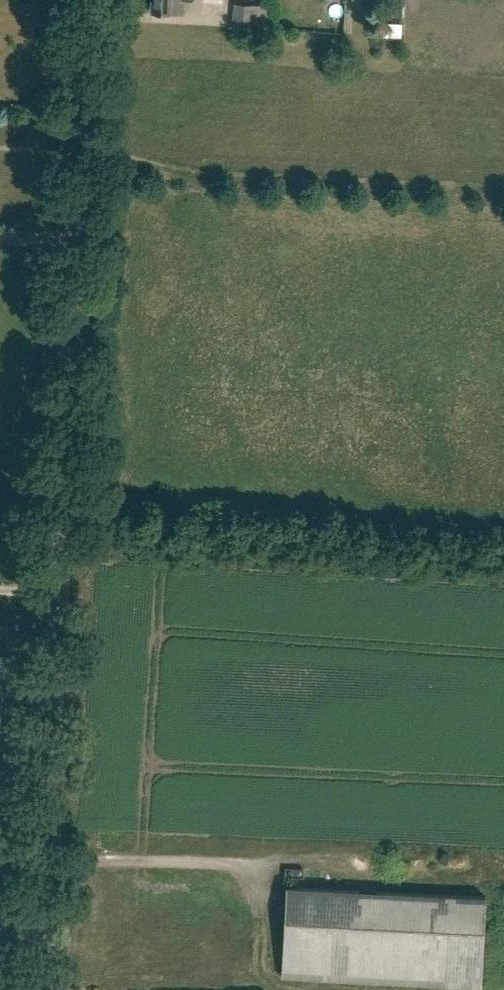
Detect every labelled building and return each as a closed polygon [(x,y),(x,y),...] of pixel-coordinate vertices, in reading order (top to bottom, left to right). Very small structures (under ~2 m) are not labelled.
[(153,11),(183,12),(183,0),(154,0),(153,11)] [(255,28),(256,4),(234,2),(233,27),(255,28)] [(481,986),(485,896),(286,885),(282,975),(481,986)]
